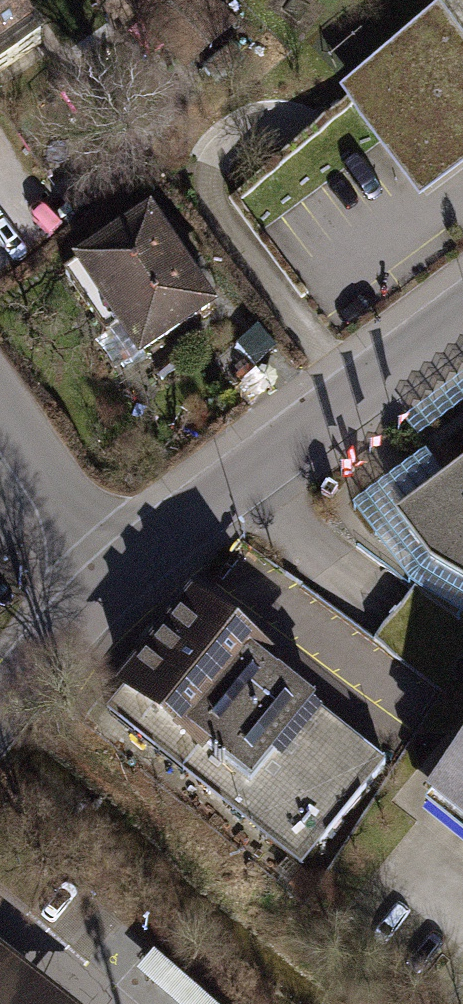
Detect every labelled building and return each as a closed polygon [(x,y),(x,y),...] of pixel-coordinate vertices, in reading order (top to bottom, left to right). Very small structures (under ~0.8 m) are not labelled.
[(40,44),(9,0),(0,0),(0,72),(40,44)] [(335,84),(380,143),(422,202),(440,189),(462,171),(462,0),(446,0),(335,84)] [(205,320),(129,207),(52,260),(129,372),(205,320)] [(398,526),(439,579),(462,594),(462,476),(398,526)] [(94,716),(301,876),(385,767),(178,607),(94,716)] [(419,802),(462,837),(462,748),(419,802)] [(0,954),(0,1003),(64,1003),(0,954)] [(167,1003),(210,1003),(154,955),(135,976),(167,1003)]
